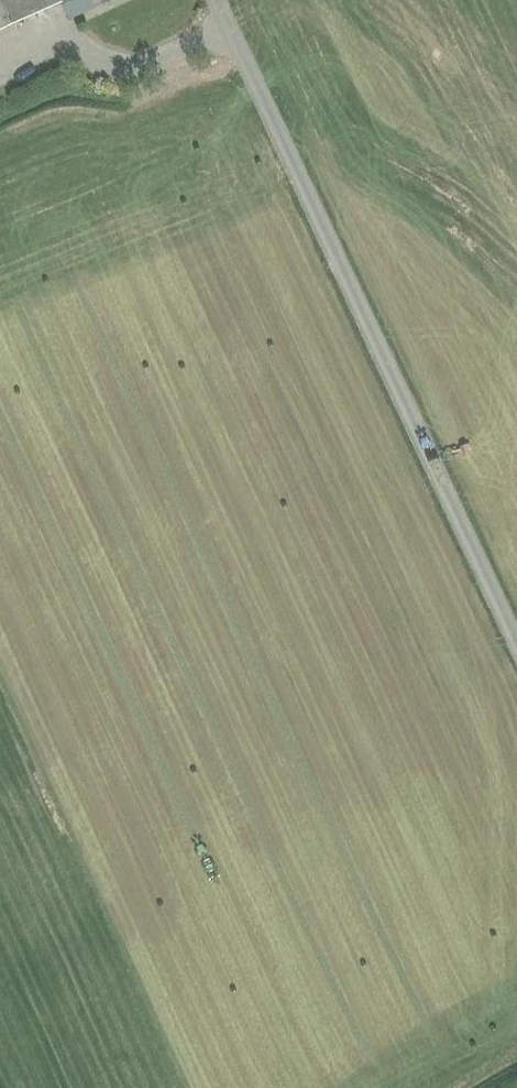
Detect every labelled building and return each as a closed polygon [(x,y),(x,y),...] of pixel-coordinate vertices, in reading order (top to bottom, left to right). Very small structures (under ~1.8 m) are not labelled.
[(59,3),(65,0),(0,0),(0,31),(59,3)]
